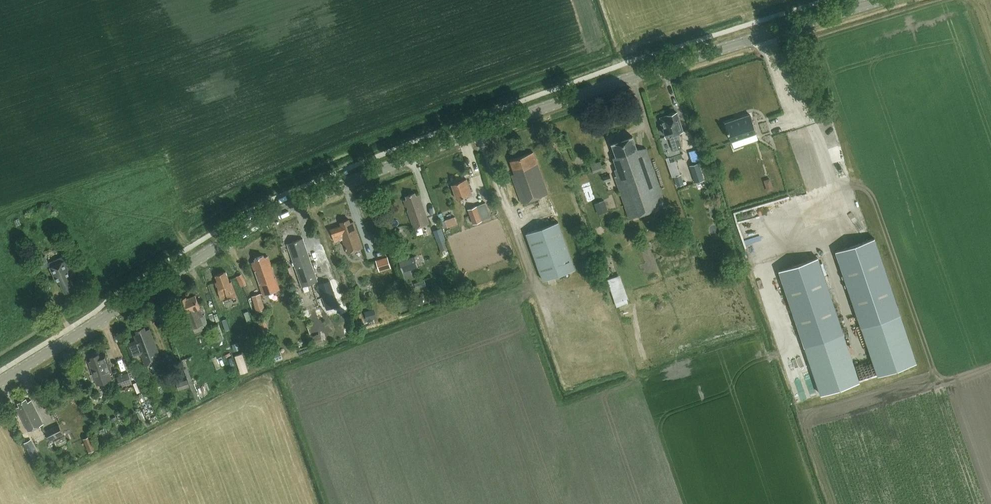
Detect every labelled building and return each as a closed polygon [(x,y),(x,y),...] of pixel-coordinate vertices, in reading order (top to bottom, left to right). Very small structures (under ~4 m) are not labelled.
[(677,112),(660,117),(666,136),(669,135),(674,150),(682,148),(677,133),(683,131),(677,112)] [(731,140),(756,132),(750,115),(725,123),(731,140)] [(629,218),(666,206),(646,149),(636,149),(632,137),(611,144),(616,156),(612,157),(616,168),(613,169),(616,176),(614,176),(629,218)] [(696,149),(689,152),(692,163),(700,160),(696,149)] [(521,202),(547,193),(533,152),(509,160),(513,172),(511,173),(521,202)] [(604,159),(594,163),(597,171),(607,168),(604,159)] [(697,164),(688,166),(694,183),(703,180),(697,164)] [(681,175),(674,177),(677,187),(684,184),(681,175)] [(456,199),(471,193),(466,178),(451,184),(456,199)] [(414,228),(429,223),(419,194),(416,196),(414,192),(404,195),(406,199),(404,200),(414,228)] [(604,200),(595,204),(599,214),(608,211),(604,200)] [(485,202),(468,209),(473,223),(491,217),(485,202)] [(454,216),(443,221),(445,227),(457,223),(454,216)] [(347,253),(363,247),(353,220),(350,221),(349,218),(340,221),(341,224),(330,227),(335,240),(341,237),(347,253)] [(542,280),(576,268),(559,221),(526,233),(542,280)] [(441,228),(433,231),(437,242),(445,239),(441,228)] [(302,286),(317,281),(302,238),(290,242),(291,245),(288,246),(302,286)] [(874,238),(836,251),(861,327),(900,314),(874,238)] [(64,255),(48,262),(58,283),(61,281),(66,292),(76,288),(71,277),(73,276),(64,255)] [(257,261),(253,262),(263,291),(265,294),(280,289),(278,285),(268,255),(265,256),(264,255),(255,258),(257,261)] [(45,256),(39,259),(43,268),(49,265),(45,256)] [(387,256),(375,260),(379,271),(390,267),(387,256)] [(414,256),(399,261),(403,272),(418,267),(414,256)] [(818,257),(778,271),(804,347),(844,333),(818,257)] [(230,281),(227,271),(216,275),(218,281),(215,281),(217,286),(218,286),(223,300),(237,295),(232,281),(230,281)] [(619,305),(632,301),(623,273),(610,278),(619,305)] [(424,279),(414,283),(417,289),(426,285),(424,279)] [(771,279),(764,280),(770,307),(777,306),(771,279)] [(330,281),(319,285),(327,308),(337,304),(330,281)] [(257,312),(265,309),(260,293),(252,296),(257,312)] [(203,315),(195,295),(187,298),(186,296),(178,299),(181,307),(180,308),(182,315),(187,313),(193,328),(203,324),(204,326),(208,324),(204,315),(203,315)] [(405,301),(397,304),(399,310),(408,307),(405,301)] [(366,320),(376,318),(373,309),(364,312),(366,320)] [(900,314),(861,327),(877,375),(915,362),(900,314)] [(209,344),(224,338),(219,324),(209,328),(211,333),(205,335),(209,344)] [(161,359),(154,342),(150,330),(146,331),(144,328),(136,331),(137,334),(135,335),(136,339),(136,340),(127,344),(132,358),(141,354),(146,365),(161,359)] [(317,331),(311,334),(315,344),(321,342),(317,331)] [(844,333),(804,347),(805,348),(820,395),(860,381),(844,333)] [(242,353),(235,355),(241,373),(248,370),(242,353)] [(96,384),(112,379),(106,365),(109,364),(106,355),(100,357),(99,354),(90,357),(91,360),(88,362),(96,384)] [(128,372),(117,376),(121,386),(132,383),(128,372)] [(188,379),(176,383),(179,390),(190,386),(188,379)] [(810,391),(812,402),(819,400),(816,389),(810,391)] [(28,431),(43,424),(31,400),(27,402),(25,399),(17,403),(18,406),(16,407),(28,431)] [(143,411),(137,413),(139,419),(145,417),(143,411)] [(50,441),(64,434),(59,424),(45,431),(50,441)] [(105,428),(98,430),(101,437),(108,435),(105,428)] [(91,435),(83,438),(89,452),(97,449),(91,435)] [(64,436),(55,441),(57,446),(67,441),(64,436)] [(39,455),(31,440),(24,444),(37,468),(41,466),(36,456),(39,455)]
